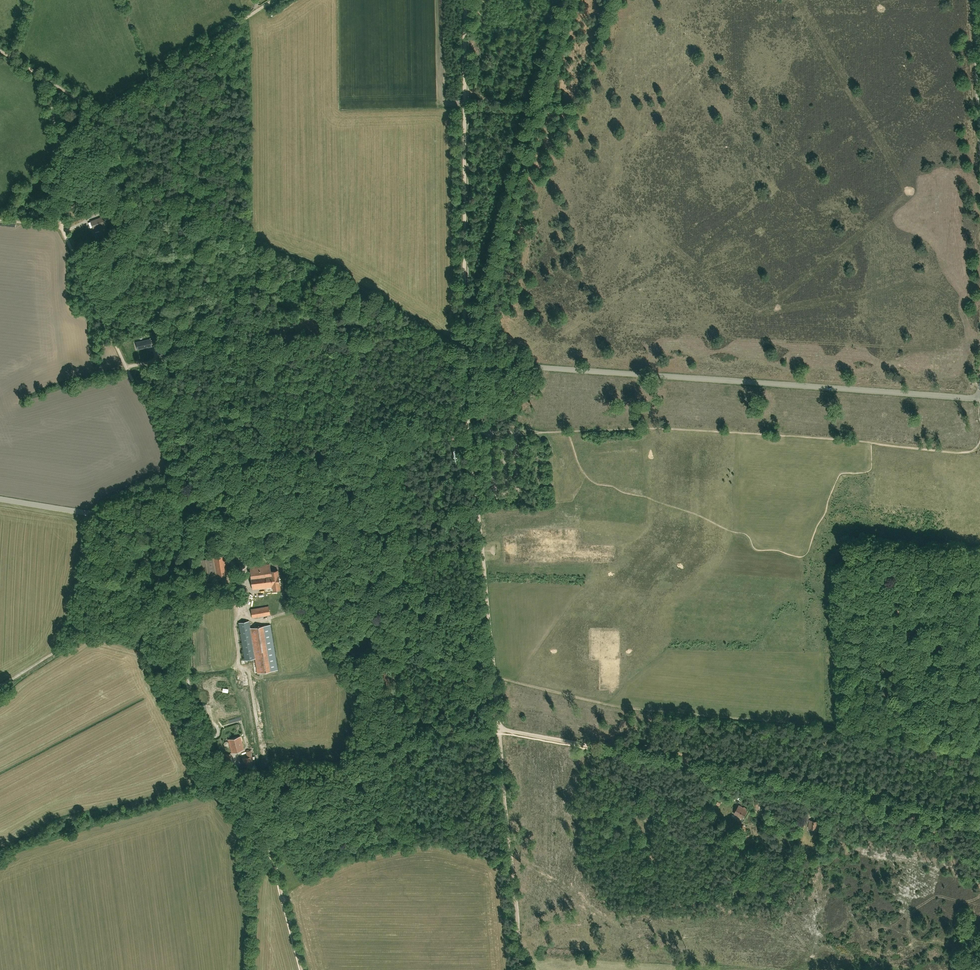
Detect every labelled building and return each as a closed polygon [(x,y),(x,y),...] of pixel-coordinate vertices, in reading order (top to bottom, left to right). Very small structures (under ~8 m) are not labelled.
[(102,217),(92,221),(93,224),(93,225),(94,228),(105,224),(102,217)] [(150,340),(139,342),(141,348),(152,346),(150,340)] [(201,578),(227,574),(224,555),(198,559),(201,578)] [(270,564),(264,564),(250,566),(252,589),(272,586),(273,590),(280,589),(278,570),(271,571),(270,564)] [(252,617),(270,614),(268,606),(251,609),(252,617)] [(257,673),(277,669),(270,624),(250,628),(249,621),(238,622),(245,660),(255,658),(257,673)] [(261,720),(266,718),(264,712),(254,716),(258,725),(263,723),(261,720)] [(234,751),(245,746),(240,734),(229,739),(234,751)] [(253,765),(252,756),(250,751),(246,752),(247,757),(241,757),(242,767),(253,765)] [(742,819),(748,809),(744,807),(743,808),(739,805),(734,814),(742,819)] [(648,819),(652,815),(647,810),(643,814),(648,819)] [(818,829),(819,821),(810,820),(808,827),(818,829)]
